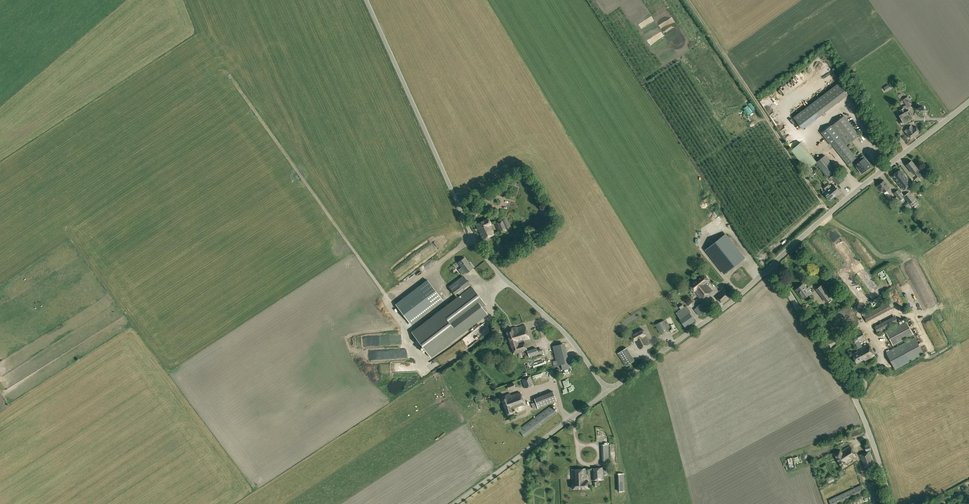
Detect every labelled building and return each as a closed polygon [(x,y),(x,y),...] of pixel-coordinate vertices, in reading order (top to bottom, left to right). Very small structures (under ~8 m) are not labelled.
[(793,117),(799,125),(847,88),(841,80),(793,117)] [(903,99),(904,101),(907,105),(903,107),(903,108),(900,110),(902,114),(899,115),(902,120),(900,121),(902,125),(914,118),(908,107),(913,104),(908,96),(903,99)] [(859,134),(844,115),(832,125),(831,125),(821,133),(831,145),(832,144),(847,164),(856,158),(846,145),(859,134)] [(738,124),(741,129),(746,126),(741,117),(736,119),(739,123),(738,124)] [(907,133),(910,138),(919,131),(916,127),(914,128),(911,125),(905,131),(907,133)] [(816,163),(827,177),(836,169),(825,155),(817,161),(801,142),(791,150),(807,170),(816,163)] [(857,167),(862,173),(864,171),(871,165),(863,155),(858,159),(860,161),(857,162),(859,165),(857,167)] [(914,172),(919,178),(925,173),(921,168),(919,170),(911,160),(906,164),(913,173),(914,172)] [(805,172),(810,178),(814,175),(810,169),(805,172)] [(833,179),(838,185),(843,180),(840,176),(843,174),(839,169),(829,178),(831,180),(833,179)] [(892,175),(904,190),(911,184),(900,170),(892,175)] [(696,179),(676,195),(681,202),(684,199),(682,196),(698,183),(696,179)] [(886,196),(891,203),(894,200),(889,194),(889,193),(887,190),(890,188),(884,180),(877,186),(881,191),(882,190),(886,195),(886,196)] [(829,189),(834,196),(840,191),(834,185),(832,186),(830,184),(830,185),(828,183),(826,185),(829,189)] [(824,193),(829,200),(834,196),(829,189),(826,185),(823,187),(826,191),(824,193)] [(894,193),(900,200),(904,197),(898,190),(894,193)] [(910,204),(915,200),(909,192),(904,196),(910,204)] [(476,224),(482,239),(494,234),(493,230),(493,231),(492,229),(491,225),(489,218),(476,224)] [(495,223),(499,233),(509,228),(505,219),(495,223)] [(706,250),(724,273),(744,257),(726,234),(706,250)] [(765,253),(760,261),(766,265),(769,260),(767,258),(769,255),(765,253)] [(839,272),(844,268),(835,256),(830,259),(839,272)] [(459,270),(463,275),(466,272),(466,273),(474,267),(471,264),(470,265),(465,257),(458,262),(462,267),(459,270)] [(888,274),(885,277),(880,271),(879,272),(887,283),(891,279),(888,274)] [(898,275),(904,291),(912,288),(905,272),(898,275)] [(695,291),(701,299),(712,291),(705,282),(709,279),(705,274),(690,286),(694,291),(695,291)] [(411,332),(431,357),(487,314),(482,307),(485,304),(472,287),(472,288),(471,286),(471,285),(463,275),(449,286),(456,296),(460,294),(439,310),(411,332)] [(396,304),(408,320),(439,296),(427,280),(396,304)] [(795,290),(803,299),(811,293),(809,290),(811,289),(809,287),(807,288),(804,283),(795,290)] [(716,296),(723,304),(730,297),(723,289),(716,296)] [(828,292),(822,297),(826,302),(832,298),(828,292)] [(864,315),(867,321),(891,308),(888,302),(864,315)] [(701,303),(696,306),(702,313),(707,310),(701,303)] [(691,312),(686,305),(676,313),(680,319),(685,327),(695,320),(690,313),(691,312)] [(874,326),(878,333),(899,322),(895,315),(874,326)] [(664,320),(655,324),(660,334),(669,329),(664,320)] [(886,331),(893,346),(914,334),(906,320),(886,331)] [(505,330),(513,353),(527,348),(524,340),(529,338),(525,324),(518,327),(516,327),(512,328),(505,330)] [(635,340),(640,348),(649,343),(645,335),(646,335),(643,329),(631,336),(634,341),(635,340)] [(852,354),(857,363),(864,359),(865,360),(875,355),(869,343),(862,347),(859,340),(865,337),(861,330),(851,335),(859,350),(852,354)] [(886,352),(895,369),(924,354),(915,337),(886,352)] [(561,365),(562,369),(570,367),(569,363),(569,362),(565,343),(553,346),(556,360),(552,361),(553,365),(554,366),(561,365)] [(542,348),(537,350),(536,347),(527,350),(529,355),(530,357),(544,352),(542,348)] [(618,352),(626,365),(634,360),(626,347),(618,352)] [(429,365),(432,371),(444,365),(441,359),(429,365)] [(521,380),(525,389),(534,385),(530,376),(521,380)] [(500,397),(507,415),(515,412),(514,408),(524,404),(520,392),(510,395),(510,393),(500,397)] [(531,403),(533,409),(537,407),(538,408),(556,401),(553,392),(534,399),(535,402),(531,403)] [(518,429),(524,437),(557,413),(551,405),(518,429)] [(848,431),(851,438),(859,435),(859,436),(864,433),(860,426),(848,431)] [(834,453),(842,468),(847,465),(846,463),(851,461),(851,459),(856,456),(850,446),(841,451),(840,450),(834,453)] [(859,453),(864,468),(875,464),(870,450),(859,453)] [(592,468),(592,480),(596,480),(601,480),(603,480),(603,467),(592,468)] [(572,469),(573,489),(589,488),(588,480),(587,480),(586,468),(572,469)] [(831,503),(840,503),(865,493),(861,484),(829,500),(831,503)]
